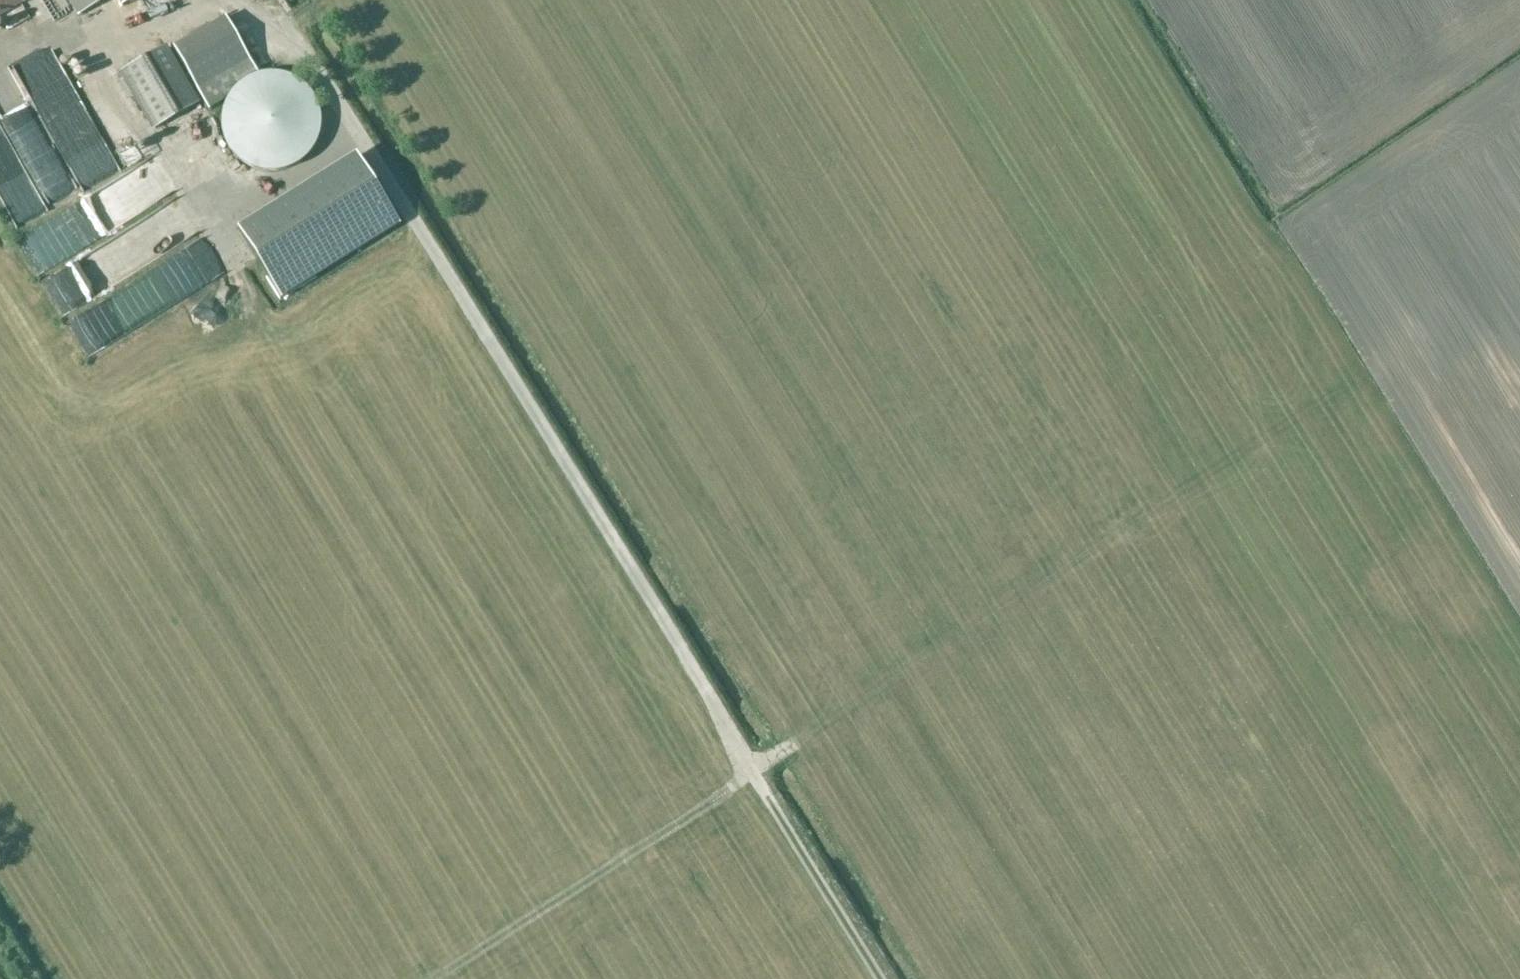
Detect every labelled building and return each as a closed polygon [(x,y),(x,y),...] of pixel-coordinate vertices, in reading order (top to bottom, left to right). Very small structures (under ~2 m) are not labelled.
[(27,0),(0,0),(0,16),(27,0)] [(80,16),(107,0),(71,0),(80,16)] [(259,73),(225,16),(172,48),(208,111),(225,101),(226,98),(228,95),(231,91),(234,88),(236,85),(240,82),(243,80),(246,78),(249,77),(254,75),(259,73)] [(57,54),(88,108),(109,96),(79,42),(57,54)] [(121,72),(155,129),(200,103),(166,45),(121,72)] [(73,178),(99,164),(42,55),(15,69),(73,178)] [(93,106),(115,150),(135,140),(112,96),(93,106)] [(230,107),(226,162),(290,165),(291,147),(278,147),(279,134),(237,131),(239,108),(230,107)] [(165,187),(144,139),(120,149),(141,197),(165,187)] [(281,299),(400,224),(357,156),(238,230),(281,299)] [(58,166),(35,178),(72,245),(94,233),(58,166)] [(107,168),(79,180),(99,225),(127,212),(107,168)] [(32,257),(61,249),(53,220),(24,229),(32,257)]
